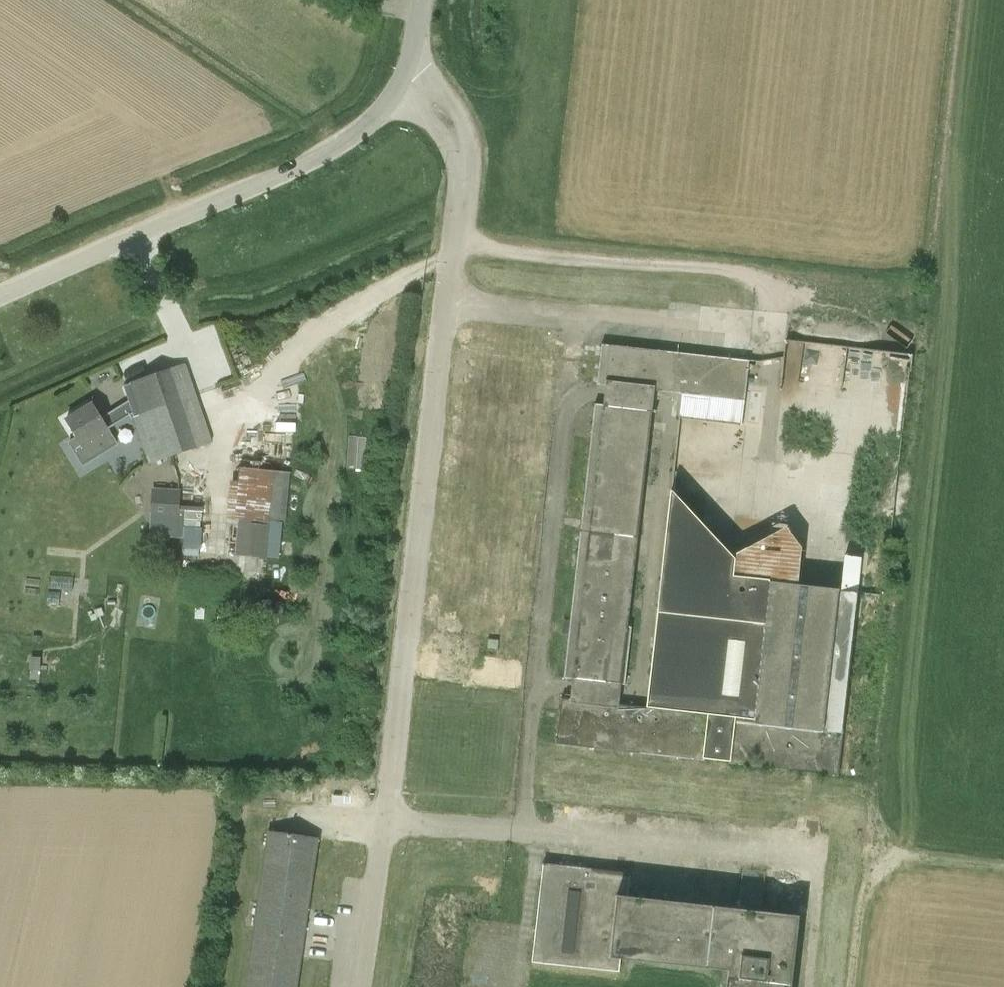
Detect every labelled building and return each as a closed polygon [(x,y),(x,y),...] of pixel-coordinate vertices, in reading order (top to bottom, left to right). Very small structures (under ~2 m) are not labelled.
[(742,425),(749,362),(601,345),(597,383),(682,393),(679,418),(742,425)] [(149,464),(211,443),(212,442),(212,439),(186,363),(122,385),(127,401),(101,417),(97,411),(102,409),(97,401),(67,419),(83,445),(132,415),(149,464)] [(621,684),(652,411),(603,405),(595,404),(564,678),(621,684)] [(231,480),(227,517),(268,521),(269,520),(286,521),(291,472),(239,467),(238,481),(231,480)] [(151,516),(179,517),(180,489),(152,487),(151,516)] [(239,521),(236,554),(265,557),(268,524),(239,521)] [(749,579),(729,763),(838,776),(843,733),(841,733),(857,593),(858,593),(862,557),(844,555),(841,591),(839,591),(839,590),(749,579)] [(72,590),(73,578),(50,576),(49,588),(72,590)] [(48,593),(47,605),(59,606),(60,594),(48,593)] [(488,639),(488,647),(498,648),(498,640),(488,639)] [(31,671),(40,671),(41,658),(32,657),(31,671)] [(704,760),(709,714),(561,698),(556,744),(704,760)] [(286,833),(269,831),(261,890),(309,897),(318,838),(286,833)] [(621,959),(729,971),(727,986),(791,986),(799,916),(627,897),(630,873),(543,863),(532,962),(619,972),(621,959)] [(309,897),(261,890),(252,950),(301,957),(309,897)] [(301,957),(252,950),(247,986),(296,986),(301,957)]
